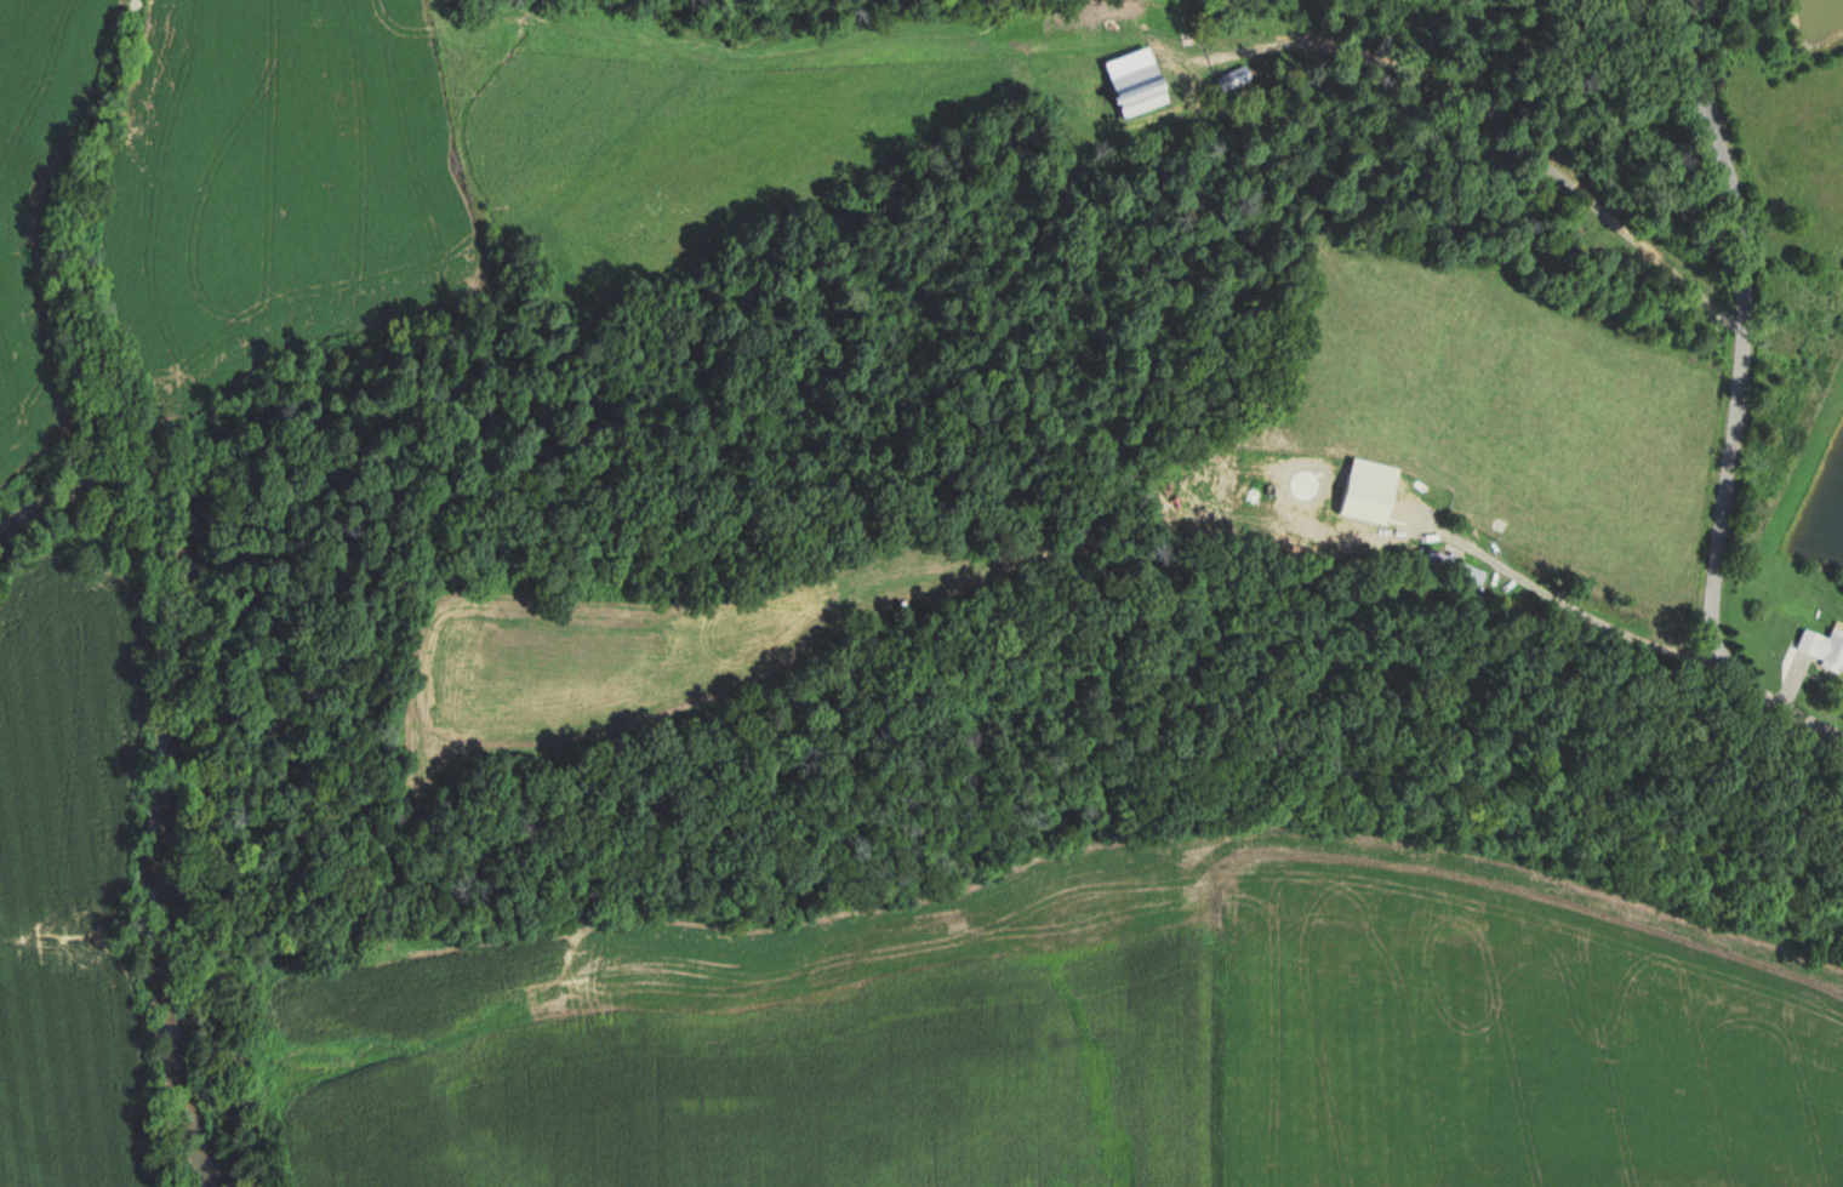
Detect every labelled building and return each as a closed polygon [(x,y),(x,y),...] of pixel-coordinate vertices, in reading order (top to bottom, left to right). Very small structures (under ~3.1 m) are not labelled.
[(1107,78),(1119,118),(1166,103),(1154,64),(1107,78)] [(1830,628),(1827,638),(1800,630),(1793,652),(1840,668),(1842,659),(1842,633),(1830,628)]
